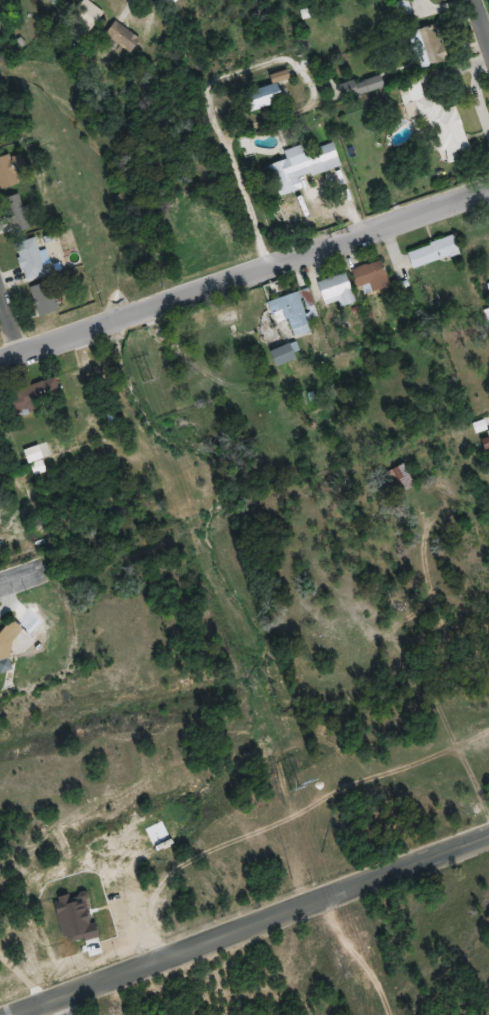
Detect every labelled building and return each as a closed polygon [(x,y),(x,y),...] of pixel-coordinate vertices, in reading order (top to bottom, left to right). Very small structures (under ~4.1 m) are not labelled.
[(58,8),(67,0),(50,0),(58,8)] [(81,3),(102,19),(117,0),(83,0),(81,3)] [(395,2),(398,19),(429,13),(427,0),(405,0),(395,2)] [(123,8),(113,25),(135,37),(144,20),(123,8)] [(126,58),(140,40),(113,19),(99,37),(126,58)] [(447,61),(438,26),(407,35),(416,70),(447,61)] [(345,100),(386,87),(382,73),(341,85),(345,100)] [(256,111),(284,100),(278,82),(249,93),(256,111)] [(471,157),(453,90),(411,102),(409,95),(400,97),(404,113),(426,107),(441,165),(471,157)] [(303,189),(295,168),(306,164),(308,170),(325,164),(319,148),(269,166),(280,197),(303,189)] [(24,153),(0,159),(0,190),(20,185),(17,175),(28,172),(24,153)] [(30,205),(24,206),(21,194),(6,198),(15,233),(36,228),(30,205)] [(407,252),(413,269),(460,254),(454,236),(407,252)] [(48,273),(36,238),(14,245),(26,280),(48,273)] [(369,284),(373,293),(391,286),(382,260),(352,270),(358,288),(369,284)] [(357,302),(346,273),(319,282),(327,305),(339,301),(342,308),(357,302)] [(40,317),(61,310),(50,281),(30,288),(40,317)] [(312,303),(302,306),(297,293),(270,303),(284,340),(310,330),(307,321),(318,317),(312,303)] [(274,354),(279,364),(295,358),(291,346),(274,354)] [(20,404),(47,405),(47,387),(20,386),(20,404)] [(400,483),(410,479),(404,465),(395,469),(400,483)] [(18,656),(12,640),(24,636),(20,625),(0,632),(0,661),(18,656)]
